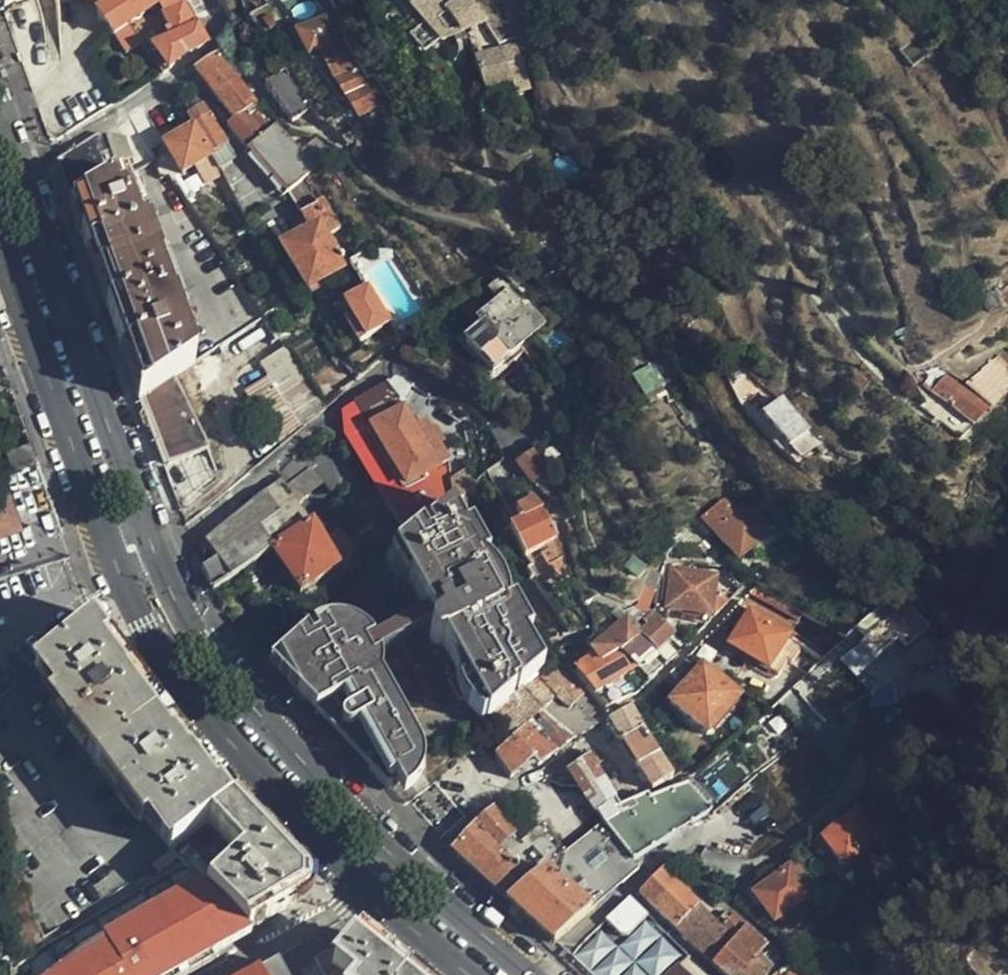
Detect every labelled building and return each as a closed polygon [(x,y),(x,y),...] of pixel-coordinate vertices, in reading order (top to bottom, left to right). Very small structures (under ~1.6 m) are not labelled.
[(5,13),(21,0),(0,0),(0,4),(5,13)] [(95,16),(114,0),(85,0),(95,16)] [(166,70),(174,64),(183,57),(204,45),(197,30),(189,15),(182,2),(186,0),(114,0),(95,16),(111,40),(113,38),(133,65),(143,56),(136,46),(147,39),(150,45),(157,40),(160,43),(151,51),(166,70)] [(463,2),(447,9),(440,0),(404,0),(441,43),(477,26),(463,2)] [(350,69),(326,21),(297,36),(309,58),(319,53),(332,81),(346,102),(364,90),(350,69)] [(485,93),(529,83),(520,42),(475,53),(485,93)] [(216,53),(191,70),(213,97),(237,80),(216,53)] [(285,73),(264,88),(270,96),(291,125),(310,112),(285,73)] [(237,80),(213,97),(232,120),(254,102),(237,80)] [(246,149),(274,126),(279,122),(264,103),(258,107),(254,102),(232,120),(225,126),(246,149)] [(187,116),(192,128),(202,143),(208,154),(224,142),(201,106),(187,116)] [(304,176),(324,160),(311,144),(299,154),(286,140),(274,126),(246,149),(285,191),(304,176)] [(192,128),(162,146),(179,174),(210,156),(208,154),(202,143),(192,128)] [(96,134),(58,159),(76,205),(120,180),(116,169),(131,160),(125,138),(110,138),(103,137),(96,134)] [(73,219),(140,401),(144,399),(194,367),(127,176),(120,180),(76,205),(70,209),(73,219)] [(325,204),(304,176),(285,191),(308,229),(281,246),(308,292),(345,270),(320,224),(333,217),(325,204)] [(371,287),(342,306),(361,334),(389,316),(371,287)] [(494,374),(537,330),(507,295),(478,322),(483,328),(466,345),(494,374)] [(422,318),(427,322),(442,309),(437,304),(422,318)] [(257,317),(218,347),(233,369),(277,338),(261,315),(257,317)] [(260,363),(302,430),(325,411),(285,347),(260,363)] [(194,367),(144,399),(168,465),(208,449),(191,400),(221,379),(207,356),(194,367)] [(973,430),(1003,397),(982,375),(967,389),(947,377),(944,376),(936,377),(944,384),(933,396),(960,417),(973,430)] [(401,409),(386,385),(345,411),(330,424),(337,437),(350,442),(408,539),(414,534),(418,532),(431,523),(408,487),(371,428),(401,409)] [(802,466),(821,450),(783,406),(783,405),(764,420),(802,466)] [(371,428),(408,487),(437,468),(401,409),(371,428)] [(38,462),(30,441),(6,448),(12,469),(38,462)] [(516,470),(531,487),(547,473),(532,454),(517,467),(516,470)] [(293,480),(305,496),(325,481),(312,465),(293,480)] [(205,574),(214,591),(273,551),(311,524),(282,480),(208,539),(218,558),(204,567),(205,574)] [(7,481),(0,483),(0,533),(21,526),(7,481)] [(521,523),(508,532),(515,543),(527,561),(557,541),(553,533),(548,525),(545,520),(540,510),(531,500),(516,515),(521,523)] [(773,531),(747,501),(734,512),(725,501),(704,518),(741,559),(773,531)] [(450,514),(445,515),(431,523),(418,532),(424,542),(420,545),(414,534),(408,539),(392,552),(398,559),(387,569),(393,577),(397,581),(401,584),(405,586),(409,585),(427,616),(432,625),(433,627),(430,630),(428,633),(428,636),(428,641),(430,644),(433,646),(438,648),(442,648),(460,676),(448,683),(464,707),(474,701),(487,725),(494,719),(534,680),(540,674),(524,646),(531,642),(513,611),(508,614),(508,599),(491,570),(479,565),(485,562),(468,534),(463,536),(450,514)] [(311,524),(273,551),(302,593),(352,557),(340,541),(330,549),(311,524)] [(392,552),(381,562),(387,569),(398,559),(392,552)] [(557,582),(569,577),(568,570),(567,562),(554,568),(557,582)] [(718,613),(729,602),(714,598),(716,578),(675,570),(676,564),(669,562),(663,576),(674,579),(672,591),(669,605),(658,604),(654,616),(665,628),(669,613),(711,616),(712,612),(718,613)] [(656,603),(658,604),(669,605),(672,591),(662,589),(656,603)] [(928,628),(918,618),(922,613),(909,601),(861,646),(876,661),(900,640),(908,648),(928,628)] [(771,673),(791,638),(752,615),(730,650),(771,673)] [(374,670),(432,625),(427,616),(368,659),(374,670)] [(640,640),(656,655),(674,637),(671,633),(665,628),(654,616),(651,618),(646,623),(651,629),(644,636),(640,640)] [(169,851),(231,805),(219,790),(213,795),(99,641),(105,636),(96,619),(33,669),(59,702),(53,706),(140,823),(145,819),(169,851)] [(593,654),(596,657),(603,666),(623,657),(640,640),(644,636),(630,621),(593,654)] [(294,696),(370,771),(377,763),(392,785),(396,784),(406,797),(421,775),(422,770),(423,765),(423,760),(421,754),(417,746),(374,670),(368,659),(362,650),(373,641),(364,635),(358,632),(352,631),(348,629),(343,627),(337,626),(331,626),(325,626),(319,628),(312,631),(305,635),(275,662),(294,696)] [(623,657),(648,684),(653,682),(663,671),(651,659),(656,655),(640,640),(623,657)] [(615,683),(628,696),(648,684),(623,657),(603,666),(596,657),(576,675),(595,698),(615,683)] [(581,700),(550,665),(540,674),(534,680),(553,700),(565,713),(581,700)] [(739,702),(713,679),(702,669),(670,707),(707,739),(739,702)] [(534,680),(494,719),(513,739),(544,709),(553,700),(534,680)] [(553,700),(544,709),(574,742),(600,726),(597,715),(587,705),(581,700),(565,713),(553,700)] [(610,721),(617,732),(624,745),(645,732),(631,708),(610,721)] [(544,709),(513,739),(532,763),(536,767),(574,742),(544,709)] [(645,732),(624,745),(639,769),(660,757),(645,732)] [(513,739),(495,757),(510,781),(532,763),(513,739)] [(785,751),(754,777),(758,780),(724,805),(760,853),(793,828),(778,807),(807,782),(785,751)] [(482,769),(497,790),(510,781),(495,757),(482,769)] [(660,757),(639,769),(652,793),(674,781),(660,757)] [(615,800),(591,760),(569,775),(596,813),(615,800)] [(377,763),(370,771),(392,792),(395,789),(392,785),(377,763)] [(615,800),(596,813),(604,825),(632,863),(710,812),(708,810),(688,787),(652,802),(648,796),(620,808),(615,800)] [(300,901),(300,876),(231,805),(169,851),(168,851),(247,932),(300,901)] [(878,841),(856,814),(822,842),(819,855),(829,868),(838,861),(844,869),(878,841)] [(477,828),(455,853),(508,902),(522,889),(545,870),(563,854),(541,827),(518,848),(493,815),(477,828)] [(563,854),(545,870),(589,912),(637,871),(632,863),(604,825),(563,854)] [(817,892),(795,865),(751,895),(773,925),(817,892)] [(522,889),(508,902),(529,922),(554,945),(589,912),(545,870),(522,889)] [(639,892),(677,930),(697,906),(663,872),(639,892)] [(250,936),(247,932),(232,918),(206,890),(191,898),(189,893),(99,944),(103,951),(61,974),(173,974),(207,956),(208,959),(215,956),(250,936)] [(617,907),(605,920),(620,935),(628,937),(649,916),(631,898),(617,907)] [(697,906),(677,930),(713,966),(732,942),(715,926),(697,906)] [(725,915),(715,926),(732,942),(745,926),(731,914),(728,918),(725,915)] [(599,929),(574,956),(594,974),(659,974),(680,953),(645,920),(619,948),(599,929)] [(724,974),(766,974),(768,973),(753,959),(766,943),(745,926),(732,942),(713,966),(724,974)] [(360,937),(297,968),(300,974),(405,974),(360,937)] [(211,965),(208,959),(207,956),(173,974),(193,974),(211,965)] [(690,956),(670,974),(709,974),(690,956)] [(790,964),(780,971),(783,974),(782,974),(799,974),(790,964)]
